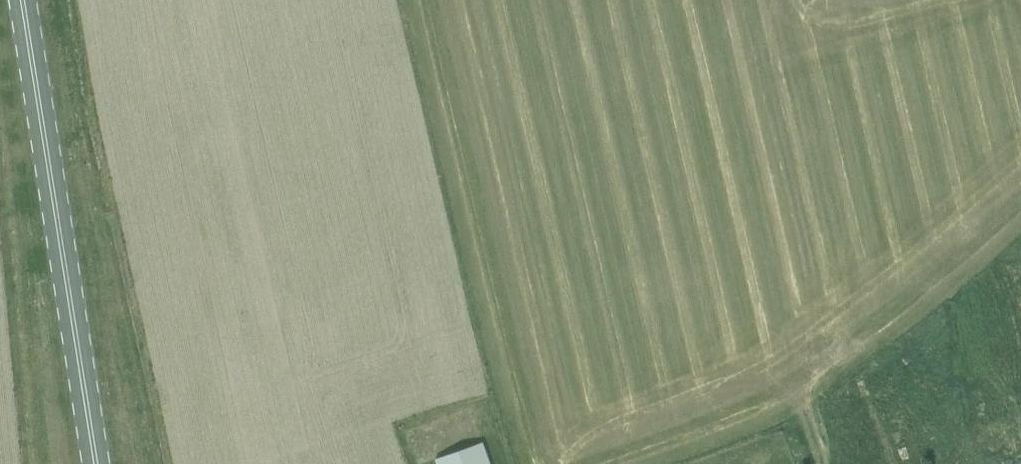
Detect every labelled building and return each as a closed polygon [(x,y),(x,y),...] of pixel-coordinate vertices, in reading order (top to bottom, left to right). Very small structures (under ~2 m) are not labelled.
[(433,460),(435,463),(490,463),(482,442),(433,460)]
